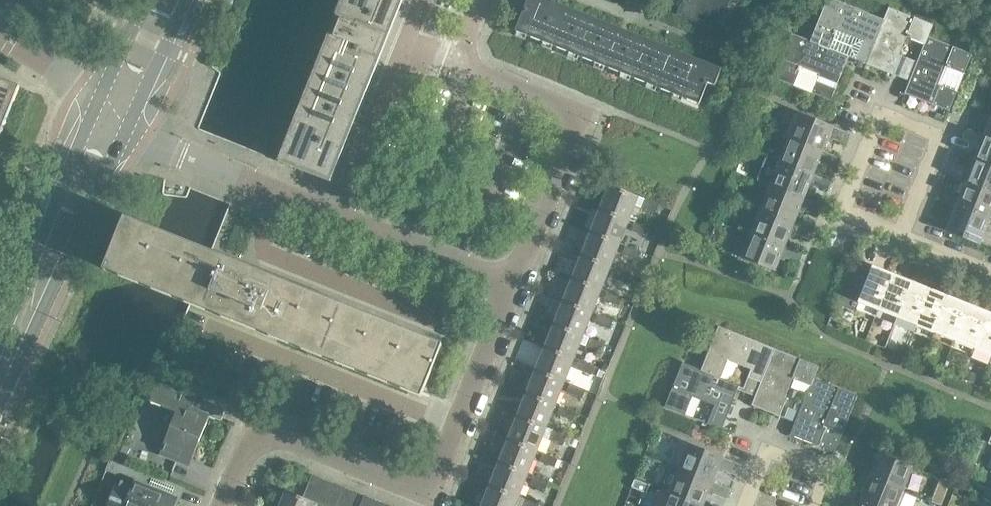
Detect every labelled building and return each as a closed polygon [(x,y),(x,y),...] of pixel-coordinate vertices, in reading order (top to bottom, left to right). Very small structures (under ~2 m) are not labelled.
[(284,162),(283,162),(283,163),(326,180),(327,179),(326,179),(369,72),(370,72),(371,71),(370,70),(376,55),(377,56),(384,37),(383,37),(385,32),(398,0),(348,0),(284,162)] [(713,66),(548,0),(527,0),(515,31),(517,32),(518,29),(528,33),(526,36),(543,42),(544,39),(553,43),(552,46),(569,53),(570,50),(579,54),(578,56),(595,63),(596,60),(606,64),(604,67),(621,74),(622,71),(631,75),(630,77),(647,84),(648,81),(657,85),(656,88),(673,94),(674,92),(683,95),(682,98),(699,105),(707,83),(714,86),(721,70),(713,66)] [(727,5),(714,0),(690,0),(687,7),(681,5),(677,15),(718,31),(718,30),(717,30),(727,5)] [(883,20),(833,0),(827,0),(810,41),(810,42),(829,50),(830,49),(848,56),(849,56),(866,63),(870,54),(883,20)] [(906,37),(924,44),(924,45),(927,38),(928,38),(928,37),(933,25),(888,8),(883,20),(870,54),(866,63),(865,64),(909,82),(917,62),(899,56),(906,37)] [(831,101),(848,56),(830,49),(829,50),(810,42),(810,41),(792,34),(774,78),(794,86),(794,84),(801,67),(819,74),(811,93),(831,101)] [(971,55),(928,37),(928,38),(927,38),(924,45),(924,44),(917,62),(909,82),(904,94),(949,111),(971,55)] [(0,79),(0,136),(19,87),(0,79)] [(782,137),(788,139),(822,152),(822,151),(828,137),(846,145),(850,135),(793,111),(792,113),(798,115),(790,136),(784,133),(782,137)] [(984,135),(974,159),(990,166),(990,138),(984,135)] [(841,159),(822,151),(822,152),(788,139),(780,160),(774,157),(773,160),(773,161),(779,163),(812,176),(813,175),(818,162),(837,169),(841,159)] [(974,159),(965,183),(990,194),(990,166),(974,159)] [(831,182),(813,175),(812,176),(779,163),(771,183),(765,181),(764,184),(770,186),(803,200),(803,198),(809,185),(827,193),(831,182)] [(990,214),(990,194),(965,183),(956,207),(989,220),(990,214)] [(609,185),(600,208),(628,220),(635,205),(656,213),(659,205),(609,185)] [(822,206),(803,198),(803,200),(770,186),(761,207),(756,204),(754,208),(760,211),(793,224),(794,222),(799,209),(818,216),(822,206)] [(979,244),(989,220),(956,207),(946,231),(979,244)] [(619,243),(628,220),(600,208),(591,231),(619,243)] [(812,230),(794,222),(793,224),(760,211),(752,231),(746,228),(745,231),(784,247),(784,246),(790,233),(808,240),(812,230)] [(162,233),(125,219),(104,271),(421,397),(423,391),(425,390),(425,387),(438,355),(440,352),(439,350),(440,351),(443,345),(258,271),(259,269),(221,254),(220,256),(162,233)] [(635,223),(632,231),(646,237),(649,229),(635,223)] [(803,253),(784,246),(784,247),(745,231),(745,232),(741,230),(732,254),(775,271),(780,256),(799,263),(803,253)] [(610,266),(619,243),(591,231),(582,255),(610,266)] [(640,251),(626,245),(623,254),(637,259),(640,251)] [(601,290),(610,266),(582,255),(572,278),(601,290)] [(876,317),(893,274),(872,266),(869,274),(871,275),(857,308),(858,309),(857,310),(876,317)] [(871,275),(869,274),(851,267),(836,304),(856,312),(857,310),(858,309),(857,308),(871,275)] [(631,274),(617,268),(613,276),(628,282),(631,274)] [(894,325),(911,282),(893,274),(876,317),(894,325)] [(592,312),(601,290),(572,278),(563,301),(592,312)] [(914,333),(931,289),(911,282),(894,325),(914,333)] [(933,340),(950,297),(931,289),(914,333),(933,340)] [(622,297),(607,291),(604,300),(619,306),(622,297)] [(952,348),(969,305),(950,297),(933,340),(952,348)] [(583,335),(592,312),(563,301),(554,324),(583,335)] [(971,355),(988,312),(969,305),(952,348),(971,355)] [(990,360),(990,313),(988,312),(971,355),(990,363),(990,360)] [(613,320),(598,315),(595,323),(610,329),(613,320)] [(573,358),(583,335),(554,324),(545,347),(573,358)] [(761,382),(775,349),(718,327),(701,370),(721,378),(728,360),(746,368),(746,366),(756,370),(746,393),(755,396),(760,383),(761,382)] [(604,343),(589,338),(586,346),(601,352),(604,343)] [(564,381),(573,358),(545,347),(536,370),(564,381)] [(818,366),(775,349),(761,382),(760,383),(755,396),(751,406),(779,417),(795,423),(799,412),(784,406),(785,403),(783,402),(792,379),(809,386),(810,387),(814,379),(818,366)] [(595,367),(580,361),(577,369),(591,375),(595,367)] [(739,385),(721,378),(701,370),(682,363),(665,407),(684,415),(684,414),(691,397),(710,404),(711,402),(716,404),(714,408),(728,414),(739,385)] [(555,404),(564,381),(536,370),(527,393),(555,404)] [(966,371),(962,379),(973,384),(977,375),(966,371)] [(229,401),(188,384),(186,389),(160,379),(150,402),(177,412),(163,445),(159,455),(188,467),(192,457),(193,457),(209,417),(220,421),(229,401)] [(857,396),(814,379),(810,387),(809,386),(799,412),(795,423),(794,425),(790,435),(818,446),(822,437),(826,439),(822,448),(834,453),(842,434),(830,429),(828,434),(819,431),(821,426),(823,427),(831,408),(848,415),(850,415),(857,396)] [(585,390),(571,384),(568,392),(582,398),(585,390)] [(546,427),(555,404),(527,393),(518,416),(546,427)] [(576,413),(562,407),(558,415),(573,421),(576,413)] [(537,450),(546,427),(518,416),(508,439),(537,450)] [(567,436),(553,430),(549,438),(564,444),(567,436)] [(528,474),(537,450),(508,439),(499,462),(528,474)] [(672,468),(678,470),(712,483),(712,482),(717,468),(736,476),(740,465),(682,443),(682,444),(688,446),(679,467),(674,464),(672,468)] [(558,459),(543,453),(540,461),(555,467),(558,459)] [(879,454),(869,478),(902,492),(912,467),(879,454)] [(125,464),(111,459),(106,471),(121,477),(109,505),(178,505),(185,488),(125,464)] [(519,497),(528,474),(499,462),(490,485),(519,497)] [(981,469),(977,479),(990,485),(990,473),(981,469)] [(712,482),(712,483),(678,470),(670,491),(664,488),(663,491),(663,492),(669,494),(700,505),(703,505),(708,492),(727,500),(731,489),(712,482)] [(314,502),(323,480),(312,476),(306,490),(299,487),(298,488),(297,488),(295,494),(314,502)] [(549,482),(534,476),(531,484),(545,490),(549,482)] [(902,492),(869,478),(863,493),(859,502),(869,505),(897,505),(902,492)] [(940,478),(934,493),(944,497),(950,482),(940,478)] [(334,484),(323,480),(314,502),(315,502),(325,505),(326,505),(334,484)] [(346,489),(334,484),(326,505),(339,505),(346,489)] [(519,497),(490,485),(482,505),(515,505),(519,497)] [(357,493),(346,489),(339,505),(352,505),(357,493)] [(315,502),(314,502),(295,494),(286,491),(280,505),(313,505),(315,502)] [(669,494),(664,505),(700,505),(669,494)] [(948,505),(959,505),(962,499),(952,495),(948,505)] [(375,501),(364,496),(360,505),(373,505),(375,501)]
